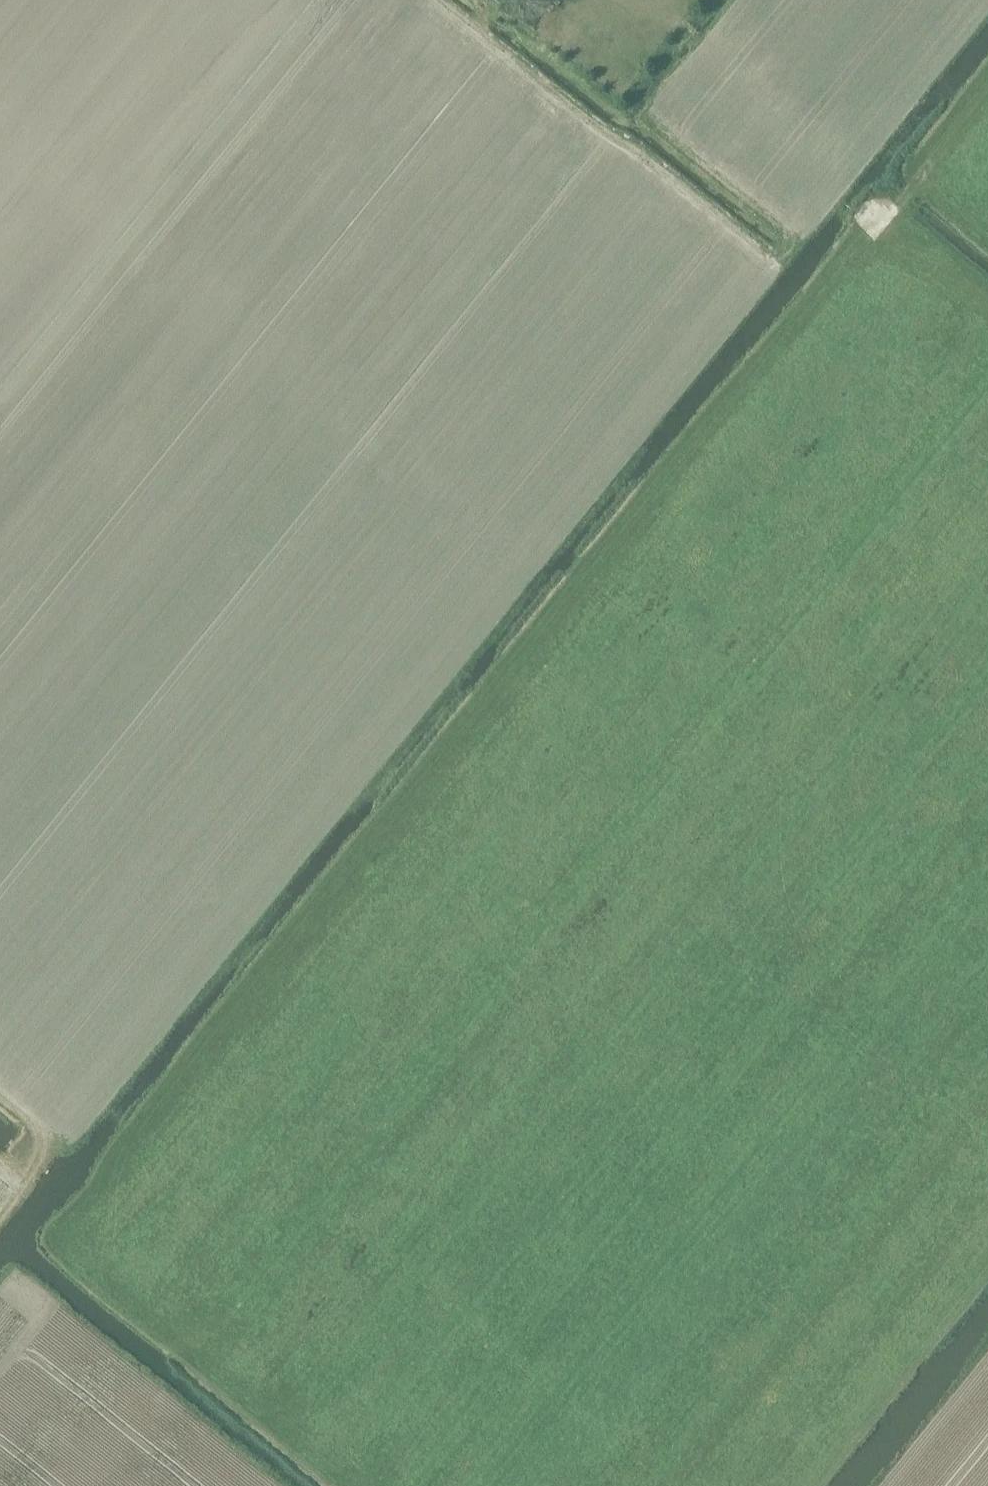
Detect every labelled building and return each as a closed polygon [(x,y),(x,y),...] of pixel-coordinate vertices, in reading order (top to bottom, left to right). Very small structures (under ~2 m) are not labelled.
[(569,3),(573,6),(579,8),(583,8),(589,8),(595,6),(600,3),(603,1),(604,0),(565,0),(569,3)]
